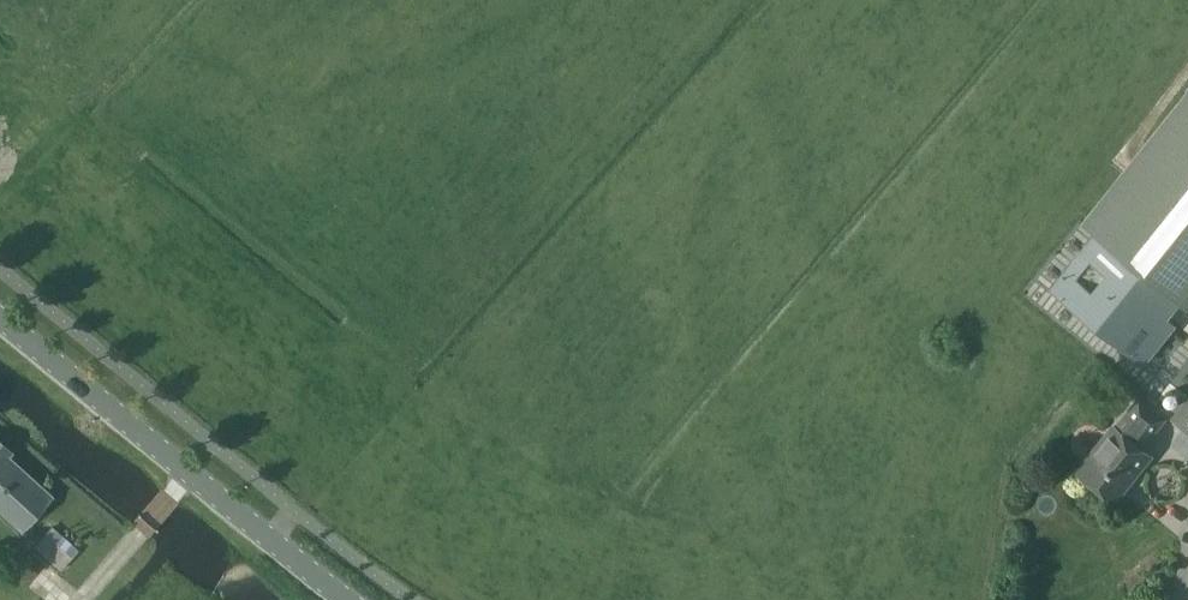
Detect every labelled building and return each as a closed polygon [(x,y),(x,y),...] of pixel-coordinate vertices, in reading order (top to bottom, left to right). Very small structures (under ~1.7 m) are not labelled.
[(1054,290),(1088,317),(1092,312),(1110,327),(1106,332),(1143,361),(1174,322),(1167,316),(1181,299),(1187,305),(1187,97),(1087,224),(1098,234),(1054,290)] [(1141,446),(1164,417),(1140,397),(1117,426),(1115,425),(1079,470),(1091,479),(1091,484),(1099,490),(1103,489),(1115,498),(1151,453),(1141,446)] [(1173,416),(1187,428),(1187,397),(1173,416)] [(12,519),(39,489),(3,456),(7,452),(0,445),(0,508),(12,519)] [(36,544),(62,568),(79,549),(53,526),(36,544)]
